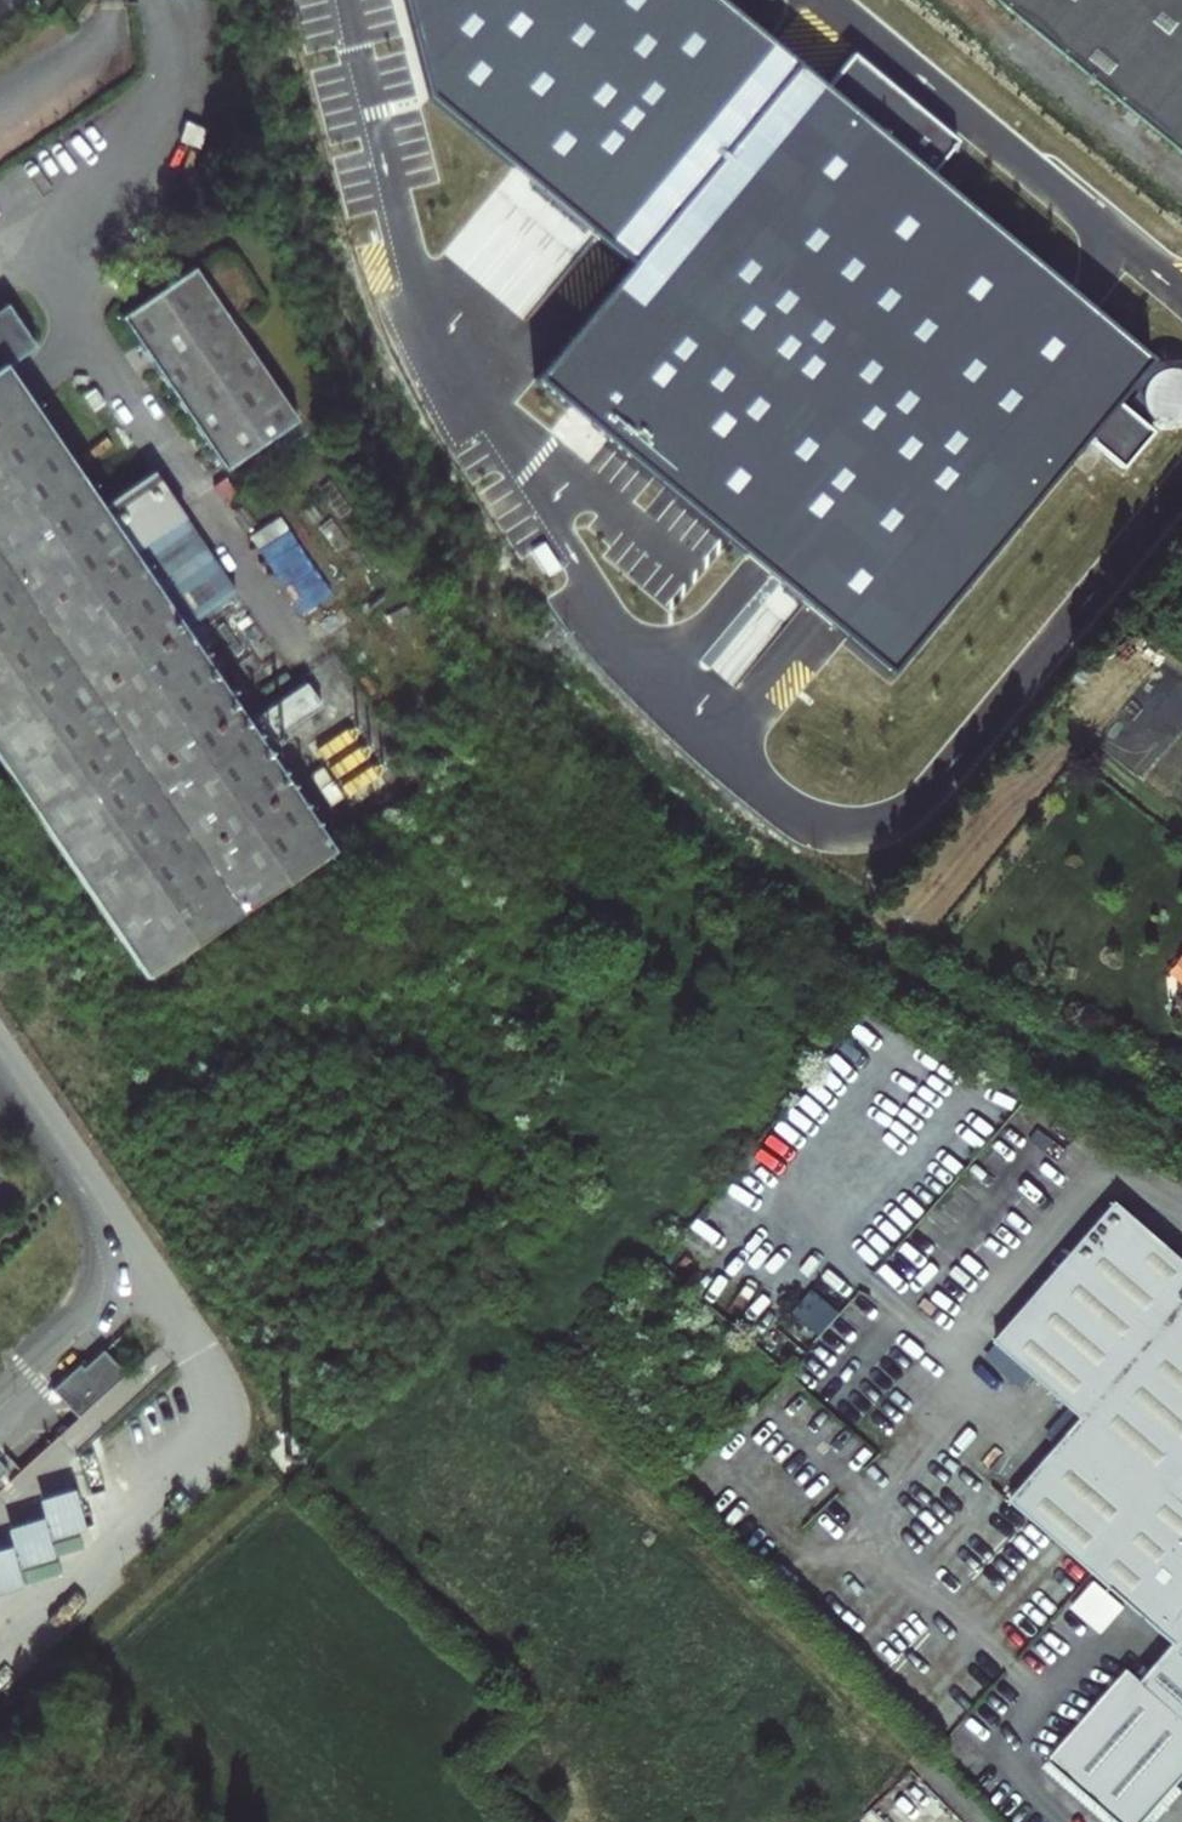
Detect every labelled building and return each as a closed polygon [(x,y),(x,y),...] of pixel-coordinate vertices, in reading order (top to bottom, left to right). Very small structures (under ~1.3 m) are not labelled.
[(446,96),(642,254),(553,365),(897,644),(1082,415),(1118,444),(1146,409),(1129,395),(1137,386),(1142,397),(1152,406),(1164,410),(1177,410),(1181,409),(1181,342),(1170,340),(1158,342),(1147,349),(1119,387),(1110,380),(1142,340),(927,165),(953,133),(852,51),(826,83),(723,0),(420,0),(446,96)] [(1181,155),(1181,0),(991,0),(1181,155)] [(228,468),(297,421),(196,271),(125,319),(226,469),(228,468)] [(183,631),(0,361),(0,762),(147,979),(333,852),(183,631)] [(308,437),(297,421),(228,468),(238,483),(308,437)] [(349,780),(328,794),(362,845),(383,830),(349,780)] [(1142,1224),(1019,1364),(1104,1439),(1032,1520),(1181,1652),(1181,1260),(1142,1224)] [(50,1395),(76,1424),(125,1381),(102,1356),(82,1374),(79,1370),(50,1395)] [(11,1482),(0,1470),(0,1492),(11,1482)] [(25,1591),(21,1569),(57,1561),(53,1539),(88,1532),(79,1491),(40,1499),(44,1517),(0,1554),(0,1596),(25,1591)] [(1161,1700),(1150,1691),(1062,1790),(1099,1821),(1181,1821),(1181,1677),(1161,1700)]
